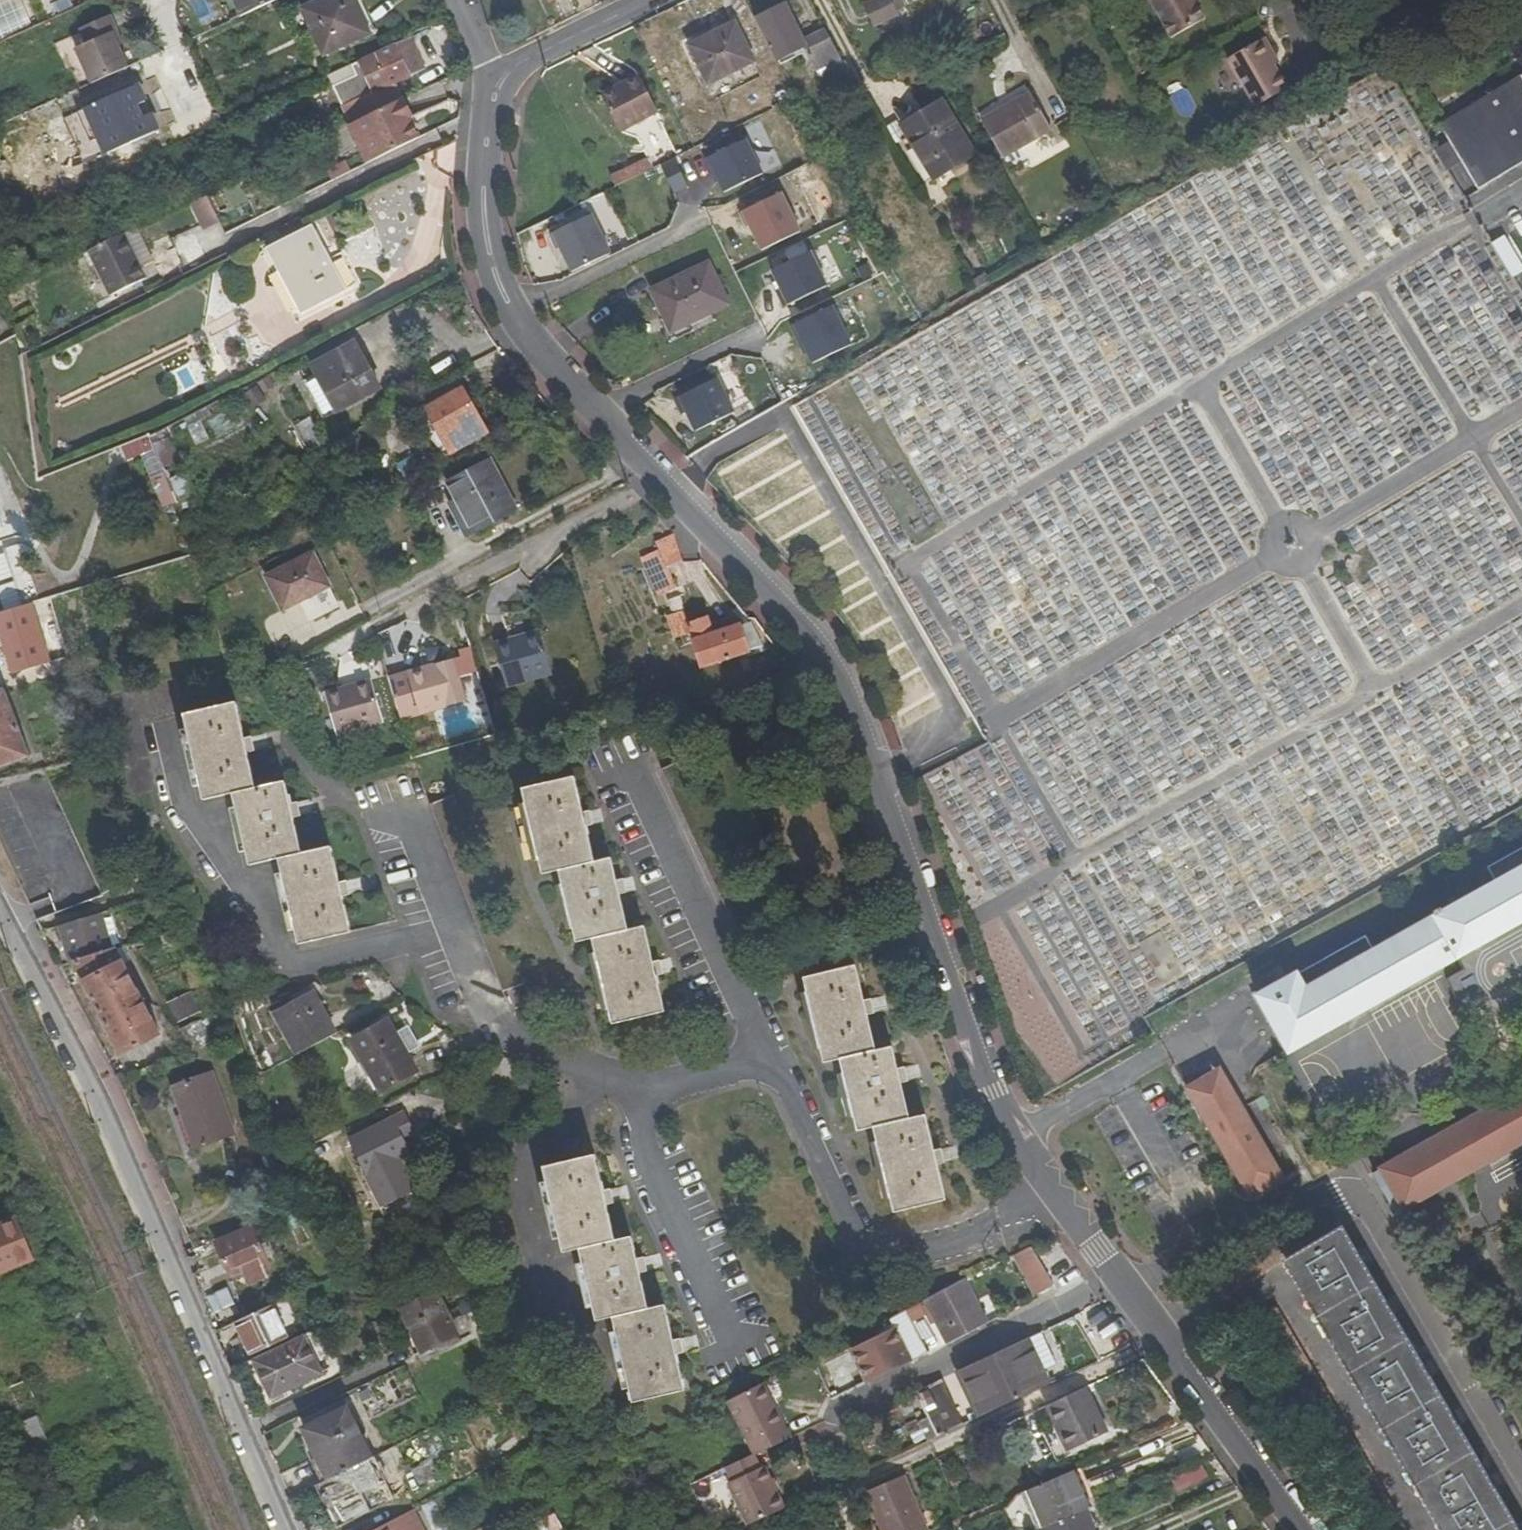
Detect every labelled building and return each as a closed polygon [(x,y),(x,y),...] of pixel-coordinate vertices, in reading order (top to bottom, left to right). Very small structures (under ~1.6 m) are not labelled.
[(235,0),(226,0),(234,17),(241,14),(235,0)] [(271,0),(235,0),(241,14),(271,0)] [(368,33),(353,0),(320,0),(303,8),(324,54),(368,33)] [(903,15),(895,0),(876,0),(868,4),(880,27),(903,15)] [(1174,39),(1206,22),(1197,7),(1193,0),(1151,0),(1174,39)] [(787,5),(755,20),(775,63),(804,49),(815,73),(844,60),(835,38),(831,30),(804,43),(787,5)] [(112,33),(119,30),(111,14),(81,28),(88,44),(76,49),(92,83),(127,66),(118,46),(112,33)] [(690,45),(709,84),(755,62),(736,23),(690,45)] [(124,43),(119,30),(112,33),(118,46),(124,43)] [(1273,47),(1266,34),(1229,56),(1256,104),(1288,85),(1274,61),(1268,50),(1273,47)] [(404,62),(416,56),(408,39),(376,54),(382,69),(371,74),(367,66),(359,69),(371,93),(410,76),(404,62)] [(1273,47),(1268,50),(1274,61),(1280,58),(1273,47)] [(356,64),(359,69),(367,66),(371,74),(382,69),(376,54),(356,64)] [(847,69),(844,60),(815,73),(819,82),(847,69)] [(776,96),(781,107),(793,101),(783,80),(775,63),(762,68),(776,96)] [(1364,78),(1377,100),(1400,86),(1388,64),(1364,78)] [(660,113),(642,76),(623,85),(626,90),(609,99),(626,131),(660,113)] [(1440,128),(1479,193),(1521,167),(1521,79),(1440,128)] [(137,84),(77,111),(91,140),(100,136),(107,152),(158,129),(150,113),(142,117),(136,104),(145,100),(137,84)] [(1053,129),(1033,94),(984,121),(1004,155),(1053,129)] [(388,96),(361,109),(366,121),(394,107),(388,96)] [(771,111),(781,107),(776,96),(766,101),(771,111)] [(919,141),(914,144),(935,178),(976,153),(944,100),(907,122),(919,141)] [(366,121),(357,125),(376,162),(415,142),(405,123),(409,121),(401,104),(394,107),(366,121)] [(768,169),(777,165),(758,122),(743,128),(748,140),(754,138),(768,169)] [(907,122),(896,129),(929,182),(935,178),(914,144),(919,141),(907,122)] [(745,141),(704,161),(711,176),(713,175),(718,184),(723,195),(762,176),(745,141)] [(618,183),(653,170),(649,159),(613,172),(618,183)] [(672,159),(661,165),(675,193),(686,188),(672,159)] [(347,160),(328,167),(333,180),(352,173),(347,160)] [(424,200),(427,179),(408,177),(406,198),(424,200)] [(799,234),(780,195),(739,215),(746,230),(748,228),(760,253),(799,234)] [(209,198),(196,204),(210,231),(222,225),(209,198)] [(608,254),(589,215),(548,235),(555,250),(558,248),(570,273),(608,254)] [(302,314),(347,290),(313,226),(266,250),(302,314)] [(137,233),(123,240),(138,271),(152,265),(137,233)] [(1514,278),(1521,273),(1521,268),(1504,238),(1494,243),(1514,278)] [(111,301),(145,285),(138,271),(123,240),(89,257),(111,301)] [(809,254),(771,273),(780,292),(776,295),(783,310),(826,288),(809,254)] [(1027,306),(1026,294),(1064,292),(1063,265),(1021,267),(1023,307),(1027,306)] [(657,292),(674,333),(667,336),(670,342),(717,321),(715,316),(732,308),(725,293),(732,290),(726,278),(720,280),(714,266),(657,292)] [(657,292),(649,295),(667,336),(674,333),(657,292)] [(832,308),(791,329),(797,343),(802,341),(809,355),(815,365),(851,348),(832,308)] [(1125,376),(1148,338),(1135,331),(1129,342),(1119,327),(1116,328),(1119,332),(1108,339),(1094,331),(1097,326),(1077,315),(1075,319),(1076,321),(1053,322),(1056,367),(1077,380),(1051,381),(1035,409),(1047,401),(1061,409),(1072,390),(1069,385),(1083,377),(1085,420),(1100,429),(1100,421),(1135,399),(1123,392),(1122,374),(1125,376)] [(802,341),(797,343),(804,357),(809,355),(802,341)] [(379,388),(355,344),(314,367),(338,410),(379,388)] [(718,379),(675,400),(682,415),(687,413),(697,434),(735,415),(718,379)] [(426,410),(452,454),(487,434),(462,391),(426,410)] [(518,510),(491,461),(449,484),(476,533),(518,510)] [(184,508),(199,501),(185,472),(170,479),(184,508)] [(685,561),(675,535),(656,543),(659,552),(643,558),(659,597),(678,589),(669,568),(685,561)] [(333,588),(313,550),(267,573),(287,612),(333,588)] [(0,612),(0,634),(12,673),(51,662),(33,602),(0,612)] [(668,615),(675,638),(691,633),(688,624),(683,610),(668,615)] [(692,641),(699,665),(747,650),(738,625),(711,634),(706,619),(688,624),(691,633),(694,640),(692,641)] [(750,621),(738,625),(747,650),(763,645),(750,621)] [(551,671),(539,630),(494,643),(505,684),(551,671)] [(405,671),(417,713),(463,700),(451,658),(419,667),(407,671),(405,671)] [(321,692),(332,734),(378,722),(372,698),(389,693),(383,668),(372,671),(374,678),(334,689),(322,692),(321,692)] [(5,690),(0,692),(0,768),(31,756),(5,690)] [(202,781),(205,796),(233,790),(235,800),(247,847),(250,862),(279,856),(282,869),(295,926),(299,942),(350,930),(341,892),(338,877),(330,843),(301,849),(292,814),(289,800),(284,778),(256,784),(248,749),(244,733),(235,698),(184,710),(188,725),(202,781)] [(948,724),(959,751),(977,744),(967,716),(948,724)] [(244,733),(248,749),(253,747),(250,732),(244,733)] [(129,884),(75,769),(49,782),(104,896),(129,884)] [(626,929),(618,895),(615,881),(612,869),(609,858),(592,862),(586,835),(584,826),(581,812),(573,777),(519,790),(522,803),(535,853),(536,860),(540,875),(557,870),(561,885),(562,887),(571,926),(575,942),(590,938),(594,953),(607,1008),(611,1024),(663,1011),(654,975),(650,960),(642,925),(626,929)] [(289,800),(292,814),(297,813),(294,799),(289,800)] [(1483,870),(1492,887),(1496,885),(1521,870),(1521,849),(1483,870)] [(1496,885),(1517,925),(1521,922),(1521,870),(1496,885)] [(338,877),(341,892),(347,891),(343,876),(338,877)] [(1455,959),(1517,925),(1496,885),(1492,887),(1439,916),(1437,913),(1431,916),(1433,920),(1425,924),(1447,963),(1455,959)] [(103,914),(61,926),(72,963),(76,962),(115,950),(103,914)] [(1372,954),(1326,979),(1349,1018),(1447,963),(1425,924),(1372,954)] [(1349,1018),(1326,979),(1372,954),(1363,938),(1256,998),(1288,1053),(1349,1018)] [(115,950),(76,962),(124,1054),(162,1034),(119,949),(115,950)] [(650,960),(654,975),(659,973),(656,959),(650,960)] [(818,1049),(822,1064),(839,1060),(843,1074),(852,1116),(856,1131),(873,1127),(876,1142),(889,1199),(892,1212),(943,1201),(935,1165),(932,1150),(924,1115),(907,1119),(899,1082),(895,1068),(890,1046),(872,1051),(863,1014),(860,998),(852,964),(802,976),(805,988),(818,1049)] [(297,1053),(336,1032),(313,990),(274,1011),(297,1053)] [(177,1023),(203,1012),(194,991),(168,1002),(177,1023)] [(415,1073),(386,1019),(350,1038),(378,1091),(415,1073)] [(203,1049),(213,1046),(206,1026),(196,1029),(203,1049)] [(1291,1191),(1220,1071),(1188,1089),(1259,1209),(1272,1202),(1291,1191)] [(234,1136),(214,1074),(175,1088),(195,1149),(234,1136)] [(1397,1200),(1402,1208),(1461,1175),(1521,1141),(1521,1090),(1373,1173),(1380,1187),(1387,1184),(1397,1200)] [(415,1151),(396,1116),(352,1139),(387,1207),(420,1189),(403,1158),(415,1151)] [(560,1237),(564,1251),(579,1247),(582,1261),(593,1304),(597,1320),(613,1316),(616,1331),(629,1387),(633,1403),(684,1391),(675,1354),(672,1340),(664,1305),(648,1309),(640,1271),(636,1256),(631,1234),(615,1238),(607,1204),(603,1188),(595,1153),(543,1167),(546,1177),(560,1237)] [(42,1258),(25,1212),(0,1221),(0,1273),(42,1258)] [(254,1225),(256,1230),(276,1222),(271,1212),(252,1220),(254,1225)] [(254,1225),(216,1241),(229,1275),(243,1269),(250,1285),(268,1278),(265,1269),(271,1267),(256,1230),(254,1225)] [(1342,1228),(1289,1259),(1447,1529),(1518,1529),(1342,1228)] [(1050,1285),(1028,1246),(1011,1255),(1031,1295),(1050,1285)] [(1289,1259),(1284,1262),(1440,1529),(1447,1529),(1289,1259)] [(946,1343),(984,1325),(962,1280),(924,1299),(946,1343)] [(462,1342),(438,1293),(400,1311),(422,1354),(448,1342),(451,1347),(462,1342)] [(940,1346),(946,1343),(924,1299),(917,1302),(940,1346)] [(1279,1304),(1254,1319),(1375,1529),(1409,1529),(1279,1304)] [(251,1353),(287,1338),(273,1306),(238,1323),(251,1353)] [(869,1381),(911,1359),(894,1328),(852,1349),(869,1381)] [(305,1365),(311,1362),(300,1339),(249,1364),(268,1402),(318,1377),(316,1372),(309,1374),(305,1365)] [(976,1421),(1045,1388),(1023,1342),(955,1375),(976,1421)] [(931,1441),(966,1425),(944,1381),(919,1393),(927,1411),(919,1415),(931,1441)] [(753,1454),(789,1437),(762,1382),(726,1400),(753,1454)] [(1060,1458),(1098,1439),(1076,1392),(1038,1410),(1060,1458)] [(327,1479),(350,1468),(369,1458),(346,1409),(303,1430),(327,1479)] [(27,1443),(45,1435),(36,1416),(19,1424),(27,1443)] [(791,1434),(797,1448),(830,1436),(824,1421),(791,1434)] [(760,1469),(756,1472),(749,1456),(722,1469),(730,1484),(725,1487),(744,1528),(780,1512),(760,1469)] [(1182,1494),(1214,1477),(1205,1460),(1173,1477),(1182,1494)] [(452,1465),(410,1487),(421,1507),(463,1486),(452,1465)] [(351,1523),(373,1511),(350,1468),(327,1479),(351,1523)] [(1084,1512),(1066,1473),(1020,1493),(1036,1529),(1042,1529),(1078,1514),(1084,1512)] [(858,1495),(873,1529),(919,1529),(897,1477),(858,1495)] [(412,1512),(377,1529),(421,1529),(412,1512)] [(1078,1514),(1042,1529),(1086,1529),(1078,1514)]
